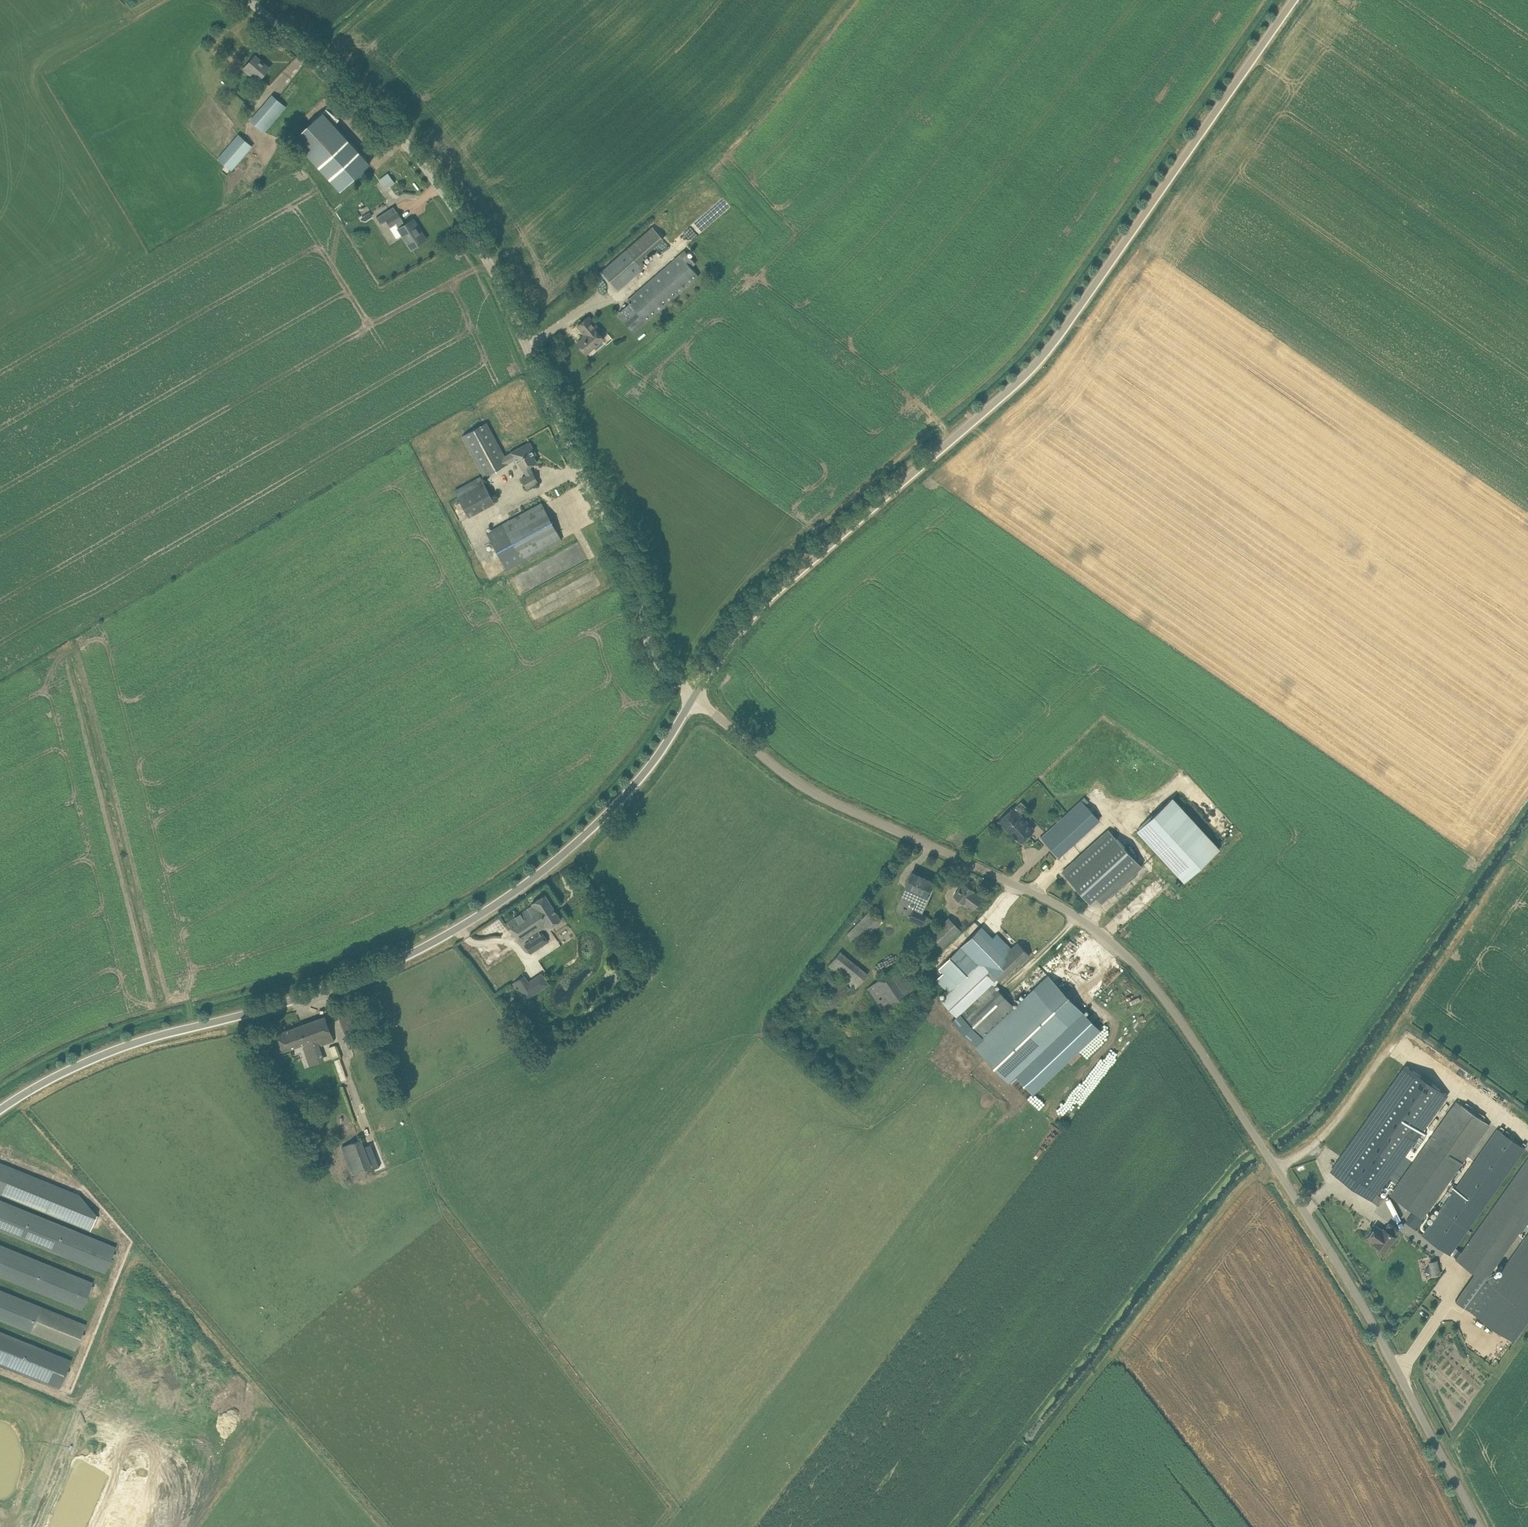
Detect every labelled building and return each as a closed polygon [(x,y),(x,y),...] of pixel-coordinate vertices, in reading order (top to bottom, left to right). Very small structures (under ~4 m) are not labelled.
[(243,70),(250,76),(253,72),(261,78),(270,67),(269,67),(269,68),(261,61),(262,60),(255,55),(249,63),(243,70)] [(281,108),(283,110),(287,106),(273,94),(251,120),(262,130),(281,108)] [(294,140),(340,190),(371,162),(336,124),(340,119),(330,110),(318,121),(317,119),(294,140)] [(218,158),(232,170),(253,145),(239,133),(218,158)] [(387,173),(379,180),(386,189),(394,183),(387,173)] [(704,228),(727,209),(722,202),(699,221),(704,228)] [(377,217),(381,224),(387,220),(391,227),(397,223),(399,227),(398,228),(411,249),(425,240),(417,227),(418,226),(413,219),(405,224),(402,219),(398,212),(394,206),(377,217)] [(370,212),(361,218),(362,219),(366,220),(373,216),(370,212)] [(603,270),(619,289),(642,269),(639,264),(646,258),(644,256),(664,239),(653,227),(603,270)] [(628,300),(646,321),(699,275),(692,266),(696,263),(685,250),(628,300)] [(578,325),(586,335),(577,343),(586,353),(604,338),(599,332),(601,330),(588,316),(578,325)] [(462,435),(484,476),(514,460),(516,464),(520,462),(527,475),(522,477),(527,487),(539,481),(533,472),(529,466),(537,462),(534,456),(537,454),(530,442),(510,452),(511,453),(505,456),(487,422),(462,435)] [(487,532),(507,569),(562,539),(542,502),(487,532)] [(1137,829),(1184,881),(1220,848),(1173,797),(1137,829)] [(1041,837),(1059,857),(1100,819),(1081,800),(1041,837)] [(1009,828),(1015,834),(1021,841),(1034,829),(1014,806),(999,820),(1007,830),(1009,828)] [(1096,896),(1101,902),(1142,865),(1109,829),(1062,872),(1090,902),(1096,896)] [(915,889),(914,891),(922,895),(915,910),(914,910),(911,918),(923,924),(927,915),(922,913),(934,888),(929,886),(931,881),(913,873),(907,886),(915,889)] [(954,895),(969,906),(966,910),(975,916),(981,909),(977,906),(982,898),(973,891),(974,890),(964,882),(954,895)] [(562,920),(551,902),(545,894),(532,903),(533,905),(508,922),(513,930),(522,942),(529,937),(531,940),(524,944),(529,953),(530,952),(531,953),(549,942),(543,932),(541,934),(539,931),(547,926),(549,928),(562,920)] [(847,934),(858,945),(883,919),(872,908),(847,934)] [(931,934),(943,946),(961,929),(949,917),(931,934)] [(961,946),(940,967),(945,971),(959,985),(950,993),(943,1001),(944,1002),(954,1012),(957,1016),(952,1021),(975,1044),(1015,1006),(996,986),(995,985),(985,976),(1007,954),(1009,952),(993,936),(982,925),(979,927),(961,946)] [(1007,954),(985,976),(995,985),(1019,962),(1021,963),(1030,955),(1018,943),(1013,948),(1010,951),(1009,952),(1007,954)] [(822,999),(833,1008),(853,984),(856,986),(867,973),(840,950),(829,963),(843,975),(822,999)] [(917,986),(901,963),(868,987),(884,1009),(917,986)] [(530,980),(529,981),(525,975),(513,983),(521,994),(534,986),(530,980)] [(1015,1006),(975,1044),(1008,1080),(1011,1083),(1018,1077),(1015,1074),(1055,1035),(1082,1010),(1048,975),(1033,989),(1015,1006)] [(367,1024),(362,1012),(358,1002),(337,1011),(345,1032),(367,1024)] [(334,1041),(329,1025),(325,1016),(278,1033),(284,1050),(304,1043),(306,1046),(304,1046),(307,1055),(306,1055),(306,1057),(307,1056),(310,1065),(325,1060),(320,1046),(334,1041)] [(335,1045),(329,1047),(333,1058),(339,1056),(335,1045)] [(1406,1065),(1331,1171),(1372,1200),(1379,1205),(1384,1198),(1377,1193),(1447,1094),(1406,1065)] [(1392,1195),(1424,1218),(1461,1165),(1489,1124),(1457,1101),(1428,1143),(1392,1195)] [(1422,1235),(1450,1254),(1525,1148),(1498,1129),(1422,1235)] [(371,1166),(361,1139),(342,1147),(352,1174),(371,1166)] [(371,1144),(366,1146),(374,1168),(380,1166),(371,1144)] [(1485,1279),(1490,1273),(1527,1220),(1527,1158),(1456,1259),(1485,1279)] [(90,1230),(91,1230),(94,1223),(97,1215),(97,1214),(90,1205),(80,1195),(0,1162),(0,1193),(90,1230)] [(98,1269),(105,1272),(110,1261),(111,1259),(111,1257),(112,1256),(113,1253),(116,1246),(0,1199),(0,1229),(98,1269)] [(1400,1229),(1390,1222),(1385,1228),(1384,1227),(1383,1229),(1376,1224),(1368,1237),(1374,1241),(1373,1242),(1386,1251),(1396,1236),(1395,1235),(1400,1229)] [(1472,1312),(1513,1341),(1527,1320),(1527,1234),(1497,1278),(1490,1273),(1485,1279),(1492,1284),(1472,1312)] [(82,1309),(87,1297),(88,1294),(92,1285),(93,1281),(0,1243),(0,1276),(82,1309)] [(1430,1262),(1434,1275),(1441,1273),(1437,1260),(1430,1262)] [(1,1320),(75,1350),(79,1340),(82,1333),(85,1324),(77,1321),(0,1290),(0,1319),(1,1320)] [(40,1380),(60,1387),(64,1377),(67,1370),(71,1359),(58,1354),(0,1330),(0,1363),(40,1380)]
